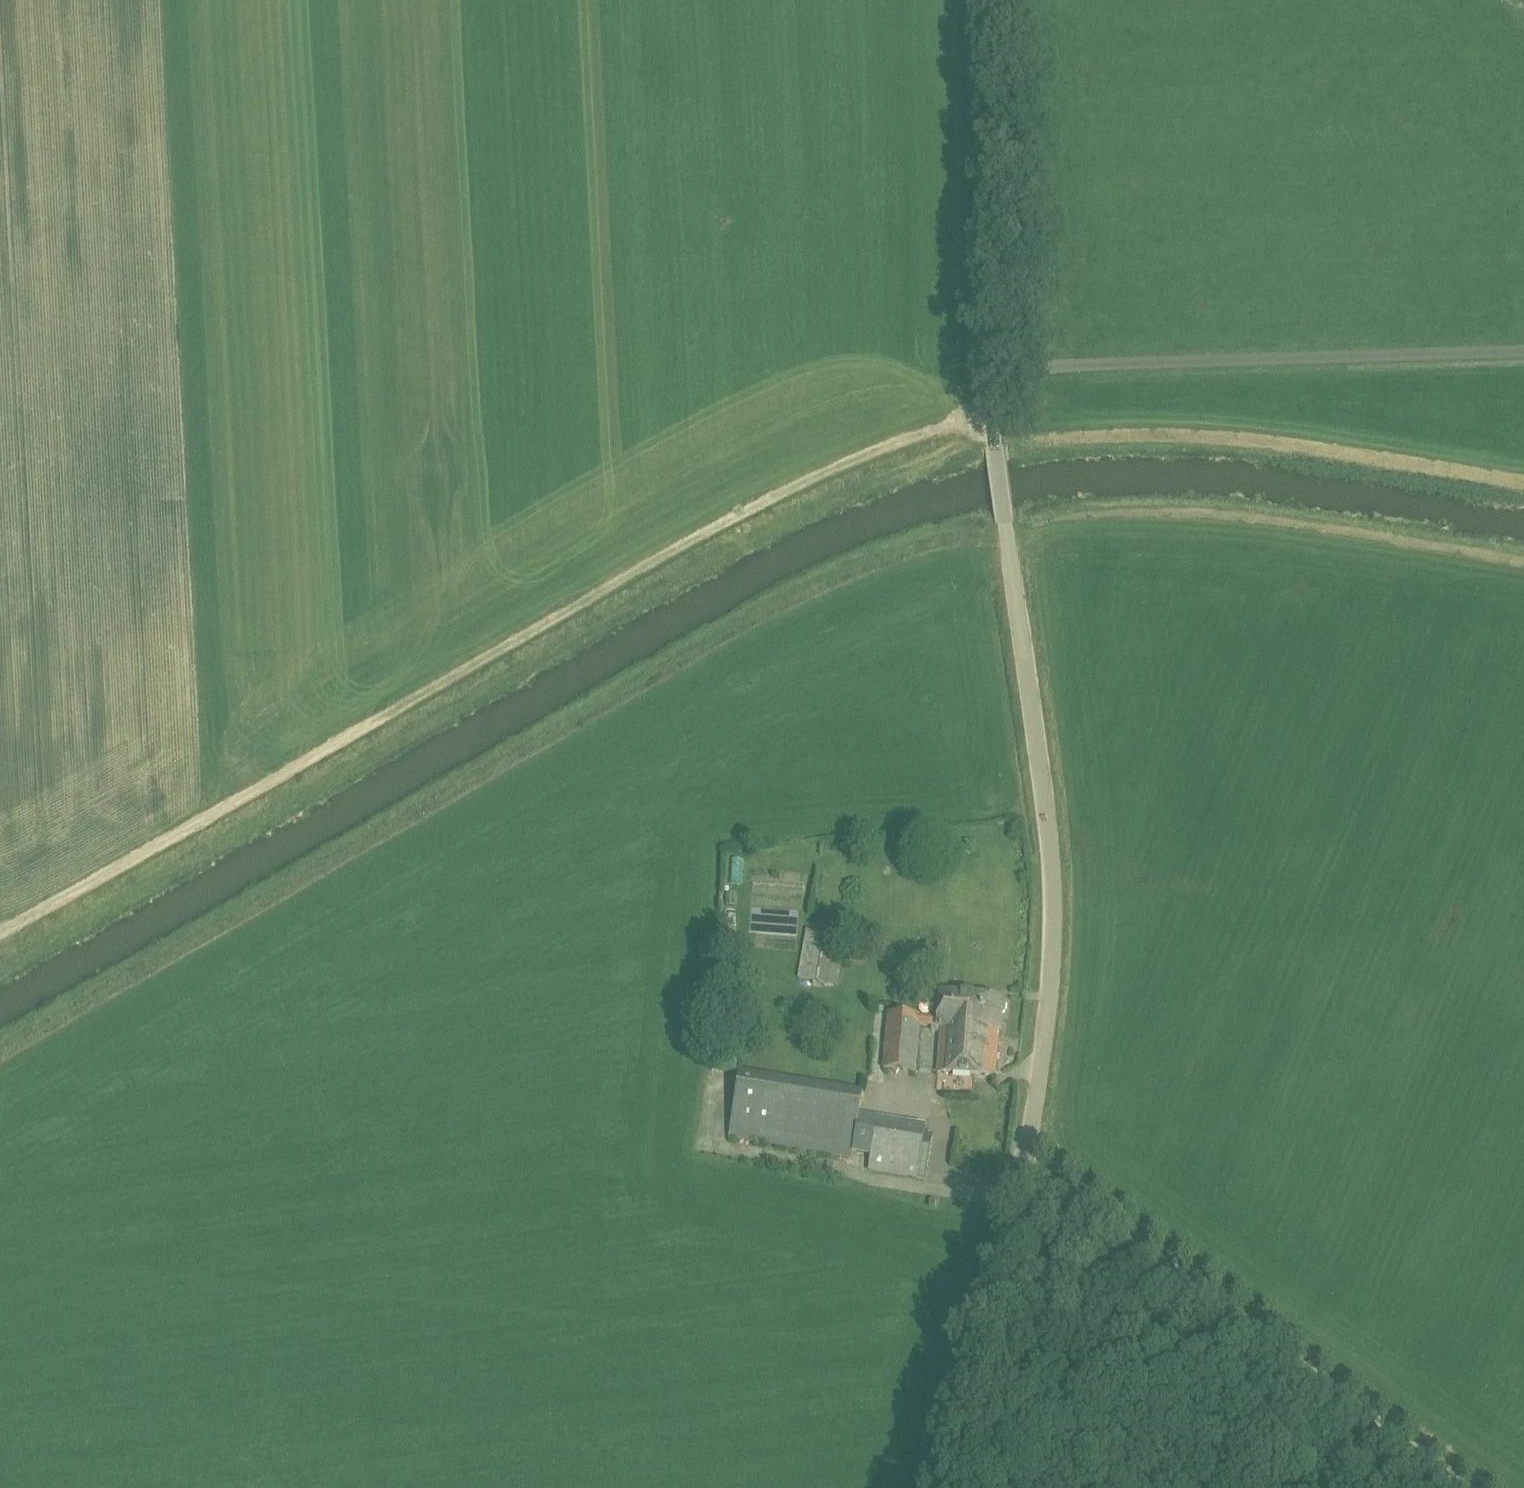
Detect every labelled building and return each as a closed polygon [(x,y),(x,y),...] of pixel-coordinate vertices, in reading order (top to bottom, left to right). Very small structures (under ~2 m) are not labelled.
[(797,978),(838,985),(846,936),(806,929),(797,978)] [(937,1069),(994,1074),(1001,999),(941,993),(938,1017),(920,1016),(920,1015),(888,1012),(883,1069),(916,1072),(920,1025),(937,1027),(937,1028),(941,1028),(937,1069)] [(710,1060),(726,1062),(728,1051),(712,1049),(710,1060)] [(867,1171),(924,1180),(932,1134),(924,1132),(925,1125),(859,1114),(864,1091),(740,1069),(728,1137),(852,1158),(853,1153),(870,1156),(867,1171)]
